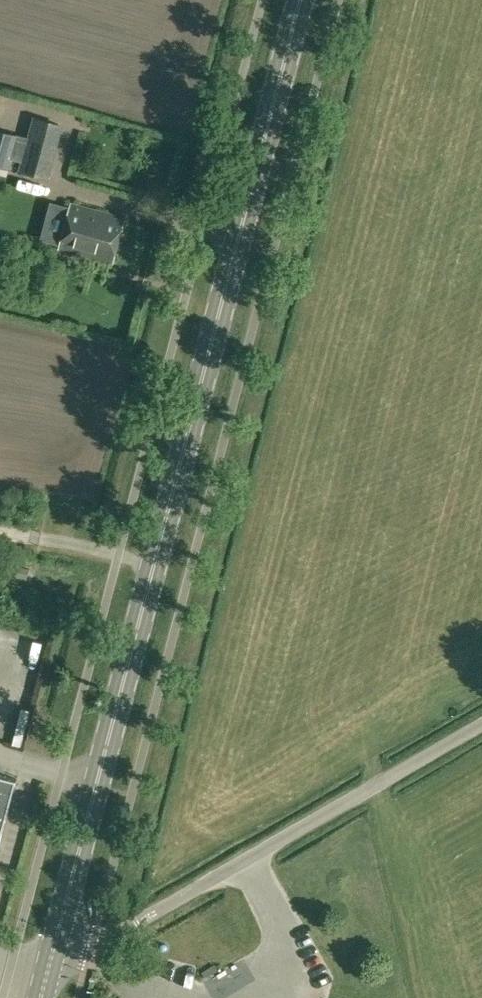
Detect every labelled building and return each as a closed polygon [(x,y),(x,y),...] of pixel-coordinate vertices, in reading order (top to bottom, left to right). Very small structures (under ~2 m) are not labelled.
[(18,172),(24,173),(41,177),(50,179),(64,124),(34,116),(18,172)] [(11,159),(18,136),(0,131),(0,156),(11,159)] [(112,262),(124,218),(71,204),(59,248),(112,262)] [(29,569),(20,566),(18,576),(27,578),(29,569)] [(14,701),(8,739),(20,741),(26,703),(14,701)] [(17,778),(0,774),(0,838),(17,778)]
